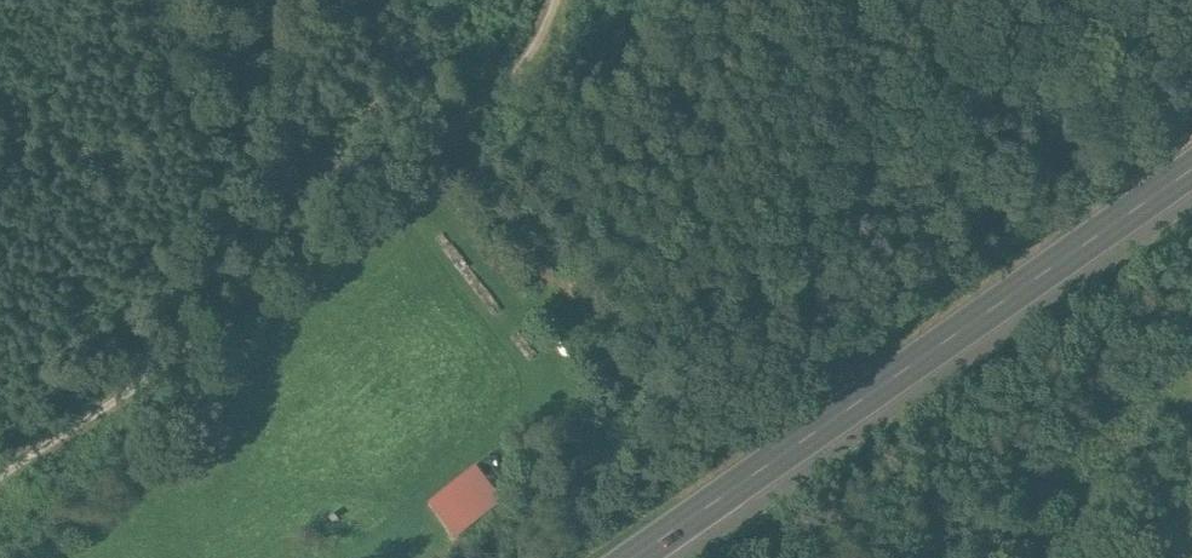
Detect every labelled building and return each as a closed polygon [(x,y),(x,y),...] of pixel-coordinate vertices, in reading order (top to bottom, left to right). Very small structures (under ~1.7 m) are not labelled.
[(448,537),(495,507),(469,467),(422,498),(448,537)]
